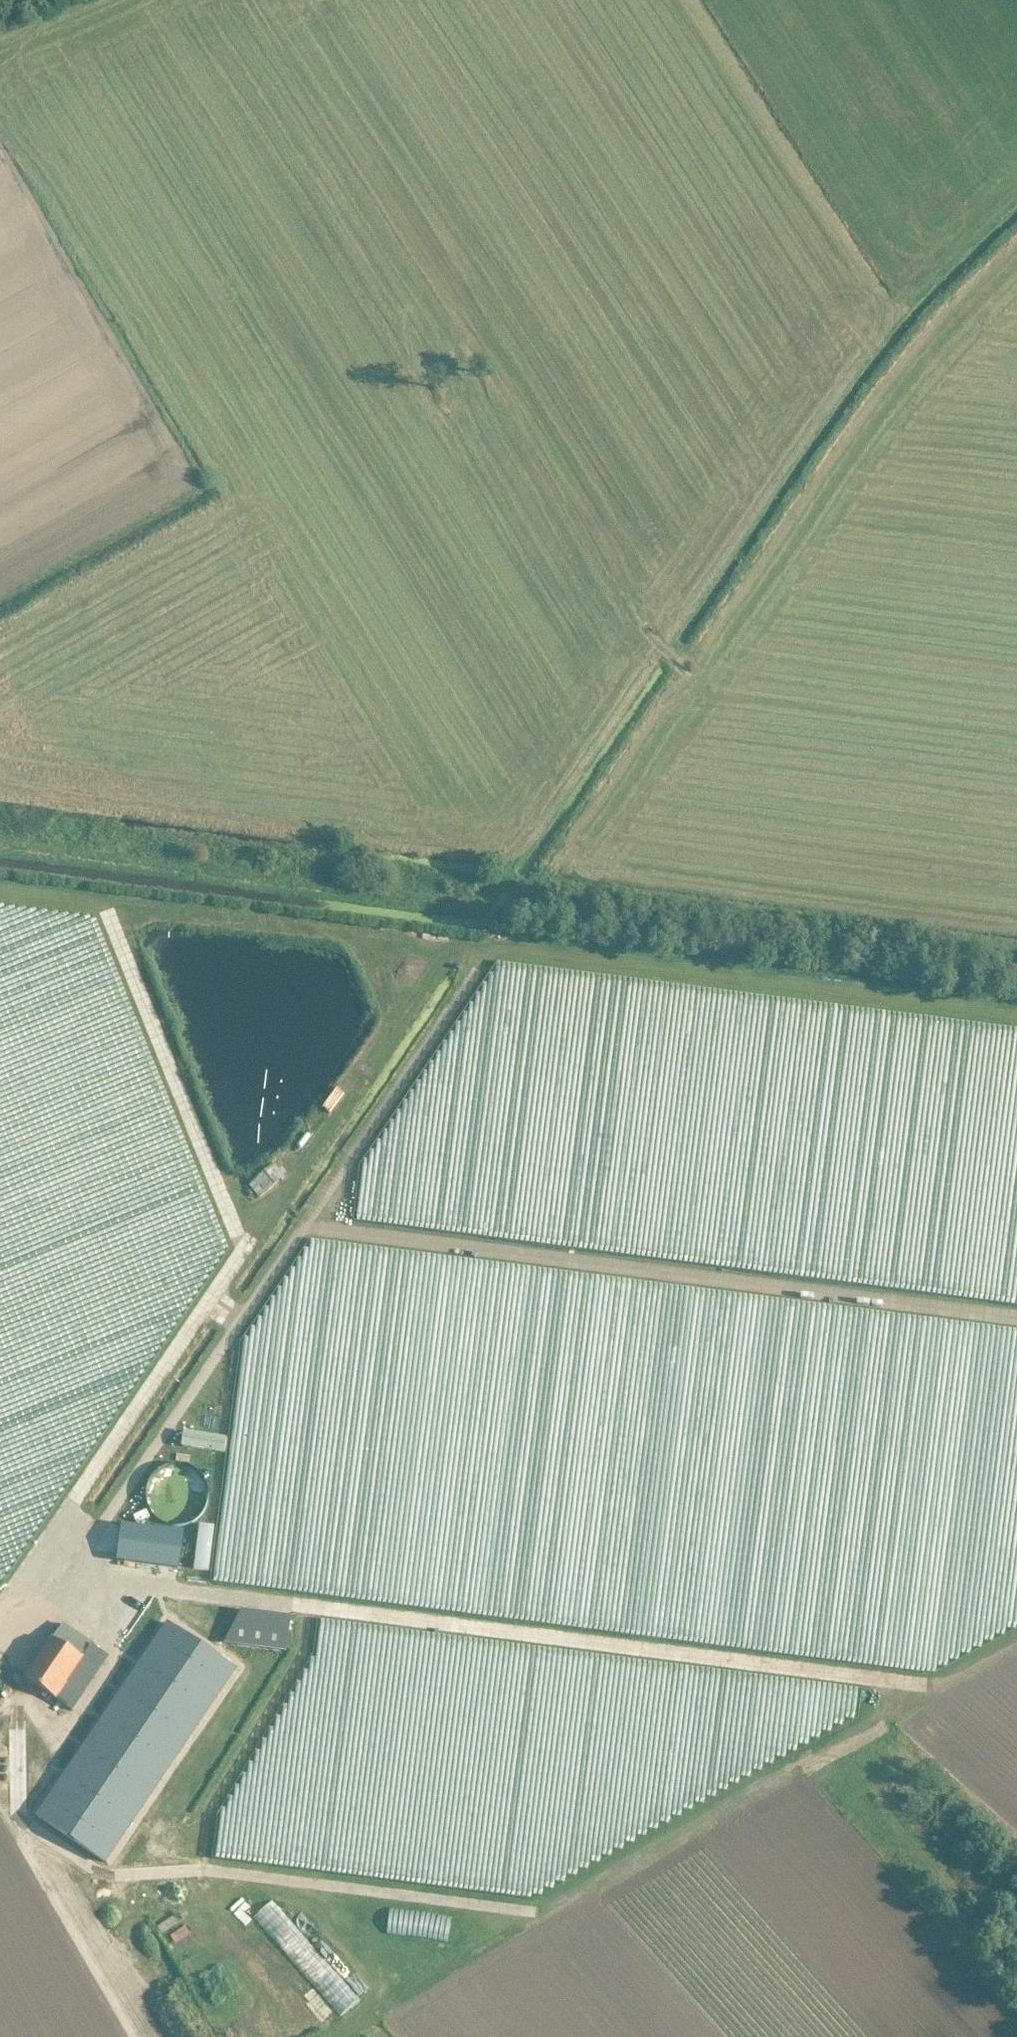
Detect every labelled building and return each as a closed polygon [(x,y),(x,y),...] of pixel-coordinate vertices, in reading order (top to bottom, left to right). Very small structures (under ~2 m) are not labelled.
[(260,1199),(287,1180),(276,1167),(250,1185),(260,1199)] [(180,1570),(184,1532),(122,1524),(117,1562),(180,1570)] [(248,1651),(304,1658),(309,1623),(253,1616),(248,1651)] [(168,1624),(37,1817),(99,1859),(230,1666),(168,1624)] [(125,1666),(112,1651),(108,1654),(85,1627),(73,1637),(103,1672),(100,1674),(107,1681),(125,1666)] [(27,1680),(39,1688),(36,1692),(41,1696),(44,1691),(56,1700),(84,1659),(54,1639),(27,1680)] [(257,1723),(266,1708),(226,1684),(217,1699),(257,1723)] [(204,1718),(198,1733),(241,1750),(247,1735),(204,1718)] [(189,1742),(179,1756),(221,1783),(230,1770),(189,1742)] [(157,1785),(192,1805),(201,1789),(166,1769),(157,1785)] [(279,1949),(289,1942),(355,2020),(374,2004),(288,1902),(270,1918),(276,1925),(266,1933),(279,1949)]
